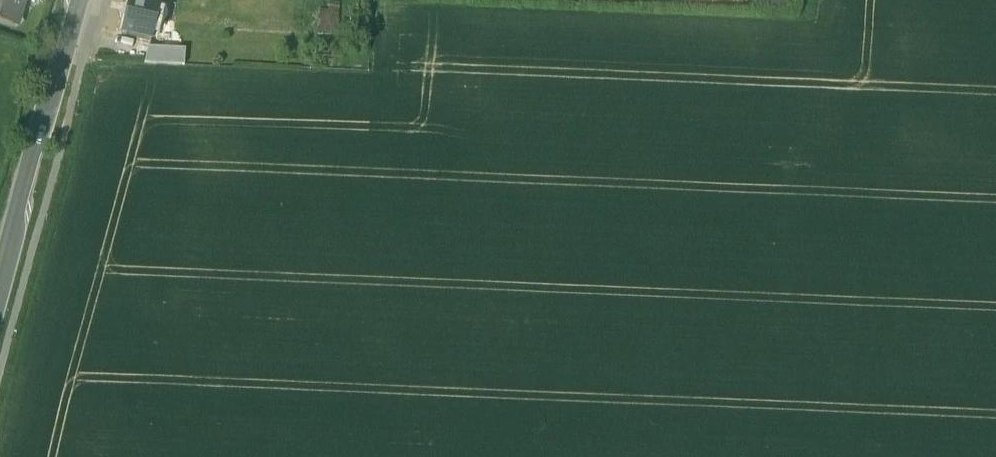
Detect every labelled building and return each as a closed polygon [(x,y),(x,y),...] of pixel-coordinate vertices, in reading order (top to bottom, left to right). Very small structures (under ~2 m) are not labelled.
[(13,24),(20,0),(0,0),(0,20),(13,24)] [(137,0),(130,0),(123,31),(152,37),(155,22),(158,22),(162,21),(164,18),(165,15),(166,12),(165,9),(162,6),(159,5),(137,0)] [(336,12),(318,11),(317,34),(336,35),(336,12)] [(185,49),(148,47),(144,63),(184,65),(185,49)]
